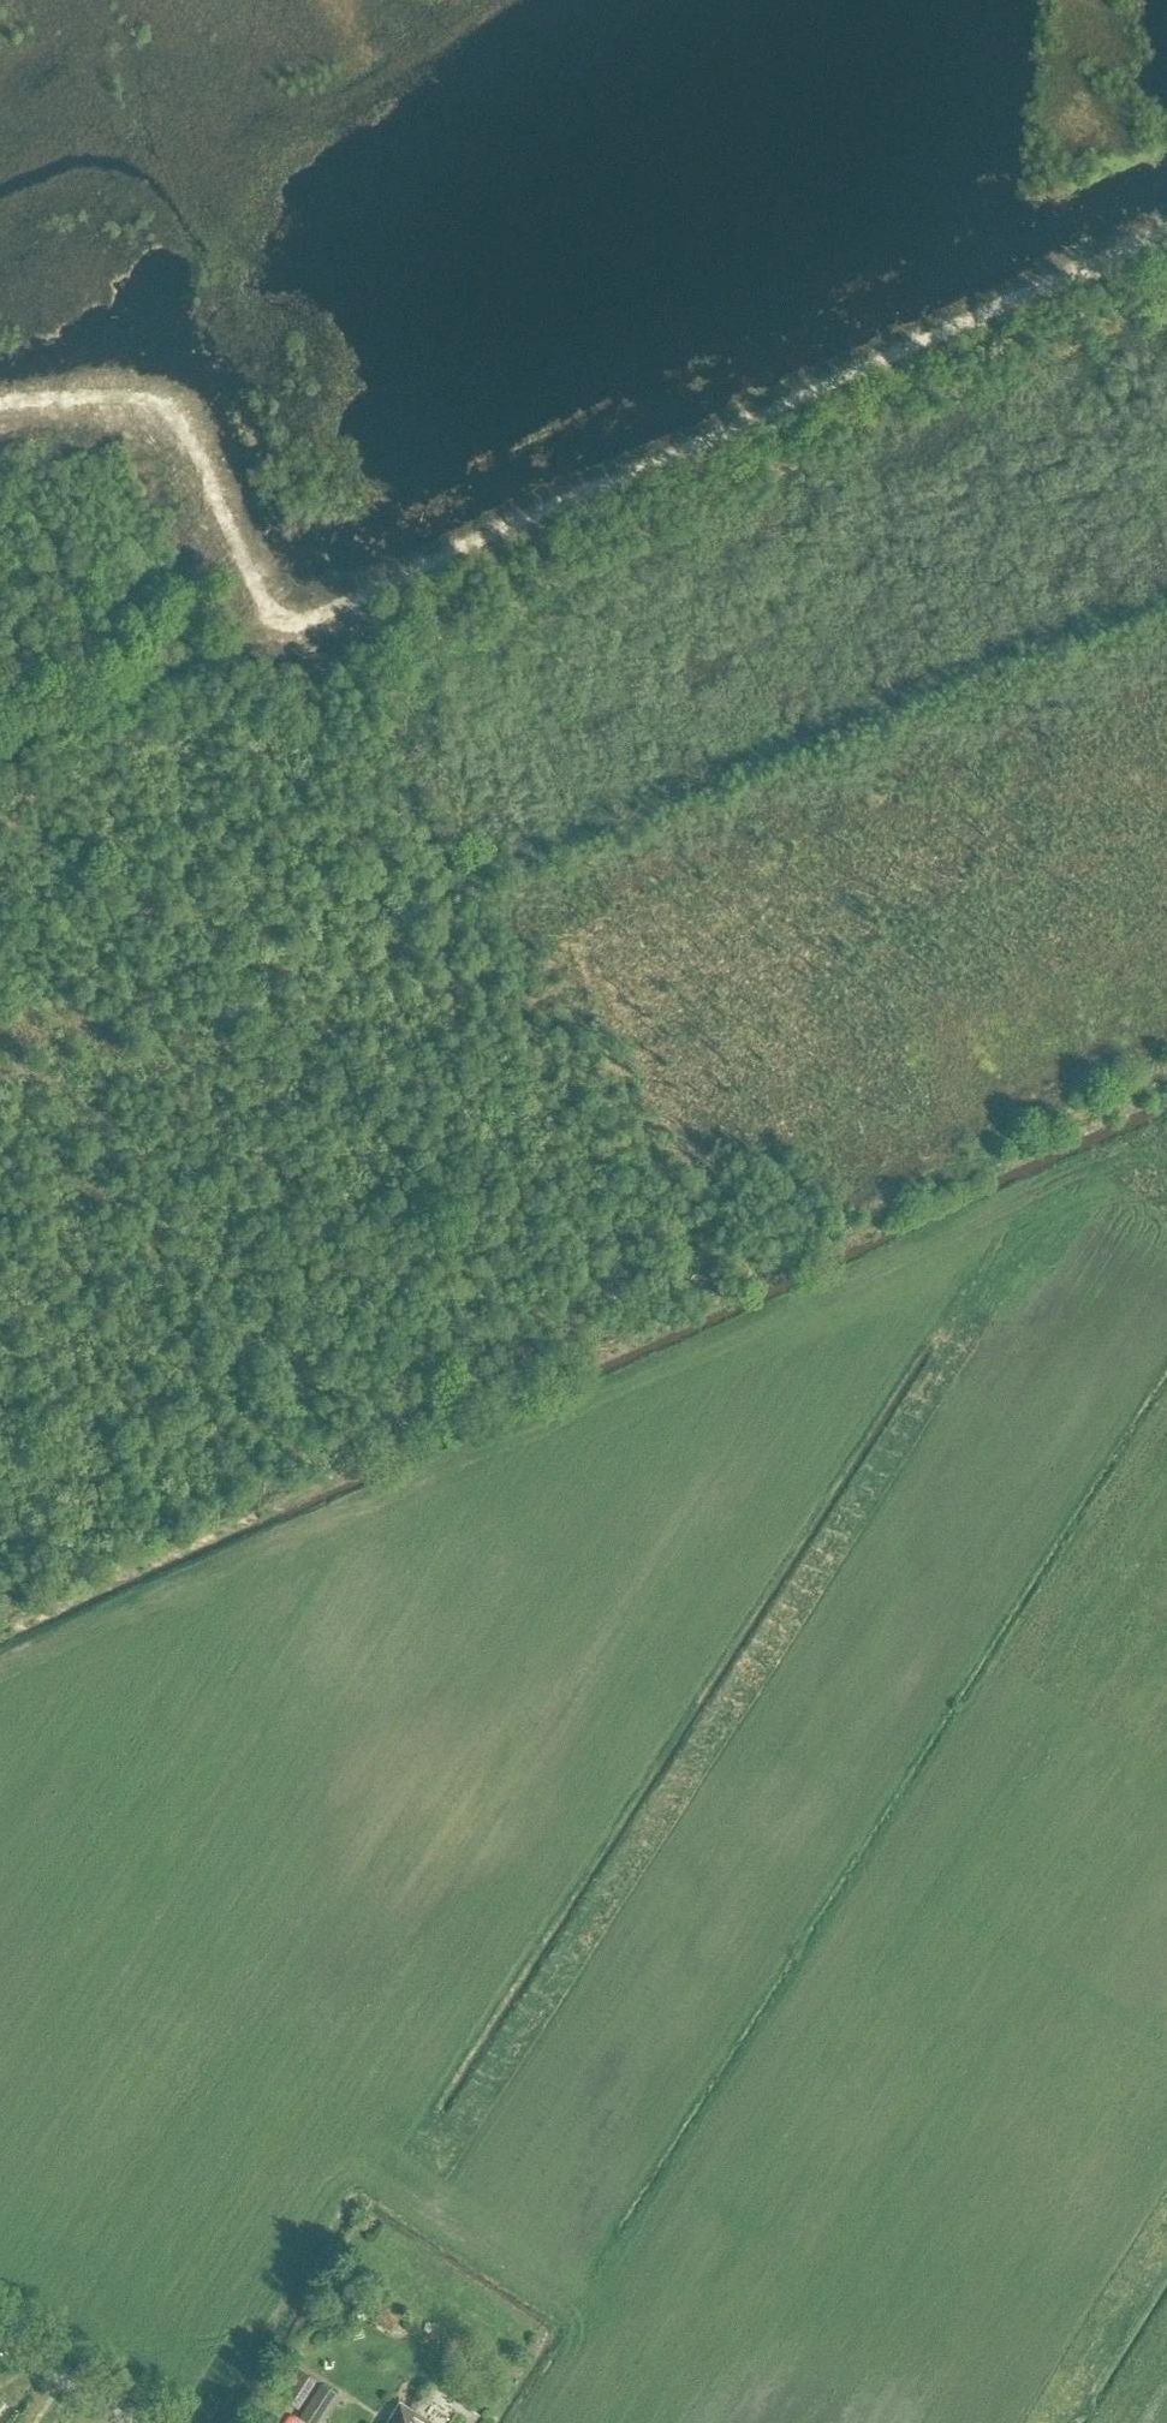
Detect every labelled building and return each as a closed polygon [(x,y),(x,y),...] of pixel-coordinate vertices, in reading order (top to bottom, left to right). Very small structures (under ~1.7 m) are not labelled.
[(16,2377),(0,2367),(0,2401),(16,2377)] [(299,2415),(317,2386),(302,2377),(284,2405),(299,2415)] [(339,2399),(322,2389),(300,2422),(323,2422),(339,2399)] [(398,2408),(389,2422),(424,2422),(398,2408)]
